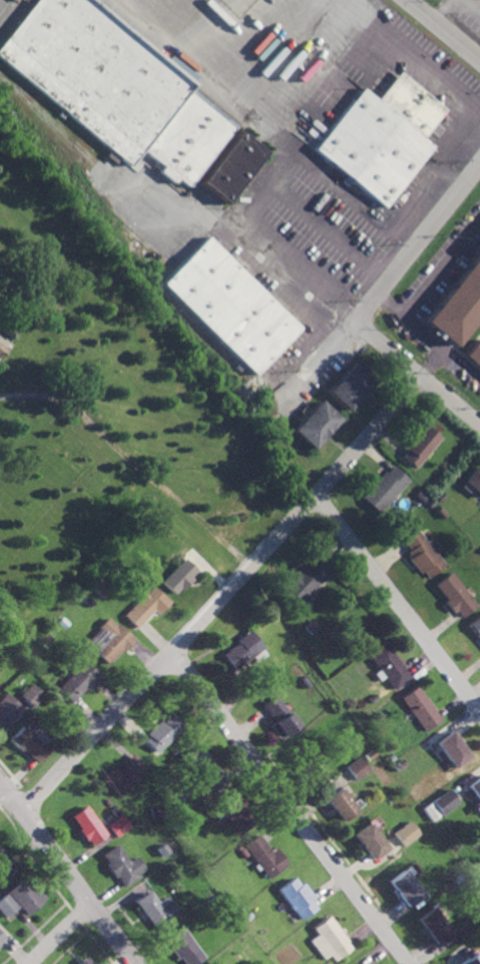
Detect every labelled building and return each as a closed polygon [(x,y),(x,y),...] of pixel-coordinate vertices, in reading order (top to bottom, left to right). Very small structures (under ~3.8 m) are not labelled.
[(135,172),(0,59),(0,39),(32,0),(94,0),(196,85),(192,89),(238,128),(236,130),(195,177),(186,187),(176,179),(173,184),(158,172),(162,165),(148,156),(135,172)] [(398,70),(445,109),(422,138),(434,147),(383,206),(311,148),(361,88),(375,97),(398,70)] [(265,152),(236,130),(195,177),(223,202),(265,152)] [(204,236),(299,330),(252,375),(158,282),(204,236)] [(479,314),(479,247),(422,323),(455,347),(479,314)] [(9,338),(14,332),(5,325),(0,331),(9,338)] [(476,337),(461,358),(479,372),(479,340),(476,337)] [(346,410),(374,380),(354,360),(325,390),(346,410)] [(310,449),(339,418),(318,399),(290,429),(310,449)] [(439,435),(422,423),(399,456),(416,468),(439,435)] [(360,496),(377,512),(408,480),(391,463),(360,496)] [(473,464),(461,482),(479,496),(479,469),(473,464)] [(398,537),(410,552),(406,555),(425,579),(444,565),(435,554),(441,548),(432,536),(425,541),(413,526),(398,537)] [(172,594),(194,571),(180,557),(158,581),(172,594)] [(294,608),(328,571),(315,559),(303,572),(298,567),(276,591),(294,608)] [(433,584),(445,600),(444,601),(458,619),(476,605),(449,571),(433,584)] [(134,628),(151,610),(155,615),(168,601),(143,578),(129,593),(136,599),(121,615),(134,628)] [(466,625),(479,642),(479,613),(466,625)] [(82,642),(107,665),(131,639),(106,616),(82,642)] [(260,648),(246,631),(218,653),(232,671),(260,648)] [(392,690),(408,678),(383,643),(367,656),(392,690)] [(69,703),(82,689),(85,691),(99,677),(81,660),(54,689),(69,703)] [(18,695),(30,706),(41,694),(30,683),(18,695)] [(424,731),(440,719),(414,685),(398,698),(424,731)] [(2,729),(22,708),(4,691),(0,696),(0,727),(2,729)] [(261,705),(273,721),(268,725),(278,739),(296,725),(273,695),(261,705)] [(140,740),(155,753),(182,725),(170,713),(160,723),(158,721),(140,740)] [(35,763),(48,750),(22,725),(10,739),(35,763)] [(451,768),(468,757),(450,730),(433,742),(451,768)] [(186,761),(207,791),(223,780),(202,749),(186,761)] [(118,796),(146,767),(131,753),(114,770),(111,767),(100,779),(118,796)] [(344,765),(353,780),(368,772),(359,757),(344,765)] [(465,784),(479,806),(479,774),(465,784)] [(355,810),(338,788),(323,800),(341,822),(355,810)] [(420,807),(430,821),(457,803),(447,789),(420,807)] [(238,833),(253,819),(233,797),(218,811),(238,833)] [(89,846),(106,836),(87,805),(70,815),(89,846)] [(129,828),(122,815),(106,824),(114,837),(129,828)] [(392,833),(403,846),(419,833),(408,820),(392,833)] [(386,848),(367,823),(351,835),(370,860),(386,848)] [(274,847),(268,851),(257,835),(242,844),(266,879),(287,865),(274,847)] [(121,887),(145,872),(135,856),(127,861),(117,844),(100,854),(121,887)] [(3,878),(0,875),(0,849),(16,866),(3,878)] [(404,907),(421,896),(404,870),(387,881),(404,907)] [(5,892),(23,875),(44,898),(25,915),(5,892)] [(316,908),(296,876),(277,888),(297,920),(316,908)] [(175,913),(163,896),(155,902),(146,890),(132,901),(153,930),(175,913)] [(5,917),(0,911),(0,897),(4,893),(16,906),(5,917)] [(416,917),(433,944),(450,933),(433,906),(416,917)] [(316,935),(308,940),(322,959),(328,954),(333,961),(350,948),(327,916),(311,928),(316,935)] [(179,963),(191,963),(200,959),(180,926),(162,936),(179,963)] [(475,952),(457,963),(458,963),(479,963),(479,960),(475,952)] [(83,956),(90,963),(74,963),(83,956)]
